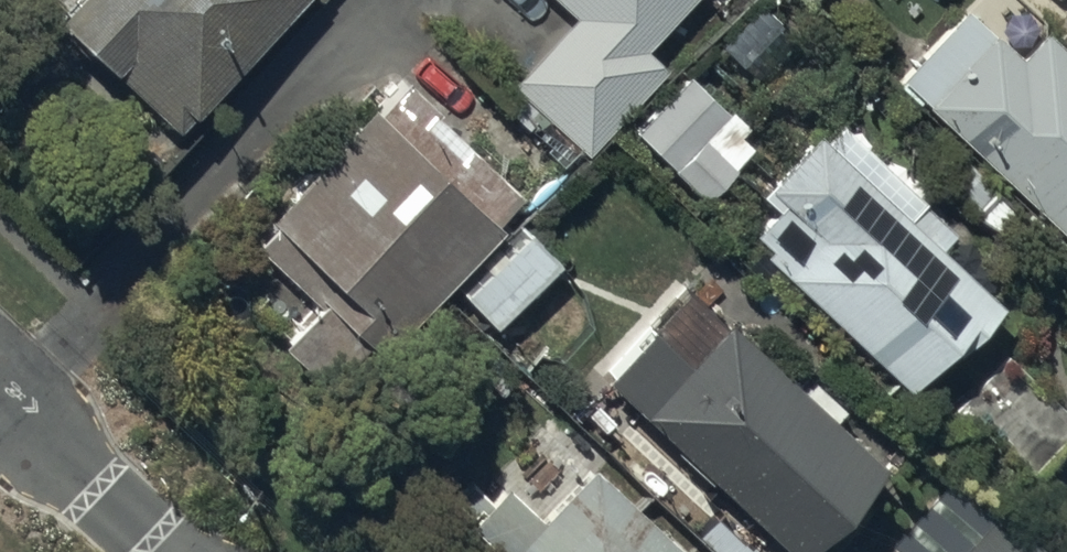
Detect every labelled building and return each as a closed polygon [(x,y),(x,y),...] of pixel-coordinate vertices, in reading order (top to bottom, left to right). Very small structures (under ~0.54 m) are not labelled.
[(51,22),(110,76),(111,74),(165,124),(177,110),(191,123),(303,0),(72,0),(51,22)] [(572,14),(510,82),(519,90),(507,103),(527,122),(541,107),(588,150),(666,66),(647,48),(691,0),(557,0),(572,14)] [(898,79),(1066,237),(1066,50),(1043,28),(1019,54),(967,5),(898,79)] [(691,77),(637,130),(704,197),(758,144),(691,77)] [(376,101),(266,211),(274,219),(255,238),(282,264),(258,288),(297,328),(287,338),(326,377),(366,337),(375,345),(498,222),(492,217),(519,191),(405,78),(379,104),(376,101)] [(818,133),(733,222),(908,388),(949,346),(956,353),(1003,304),(942,246),(956,231),(919,196),(903,213),(818,133)] [(606,381),(785,551),(806,551),(883,472),(833,425),(847,410),(814,378),(801,391),(726,319),(686,361),(654,330),(606,381)] [(472,526),(499,551),(678,551),(591,467),(541,518),(509,487),(472,526)] [(960,551),(1046,551),(1002,509),(960,551)]
